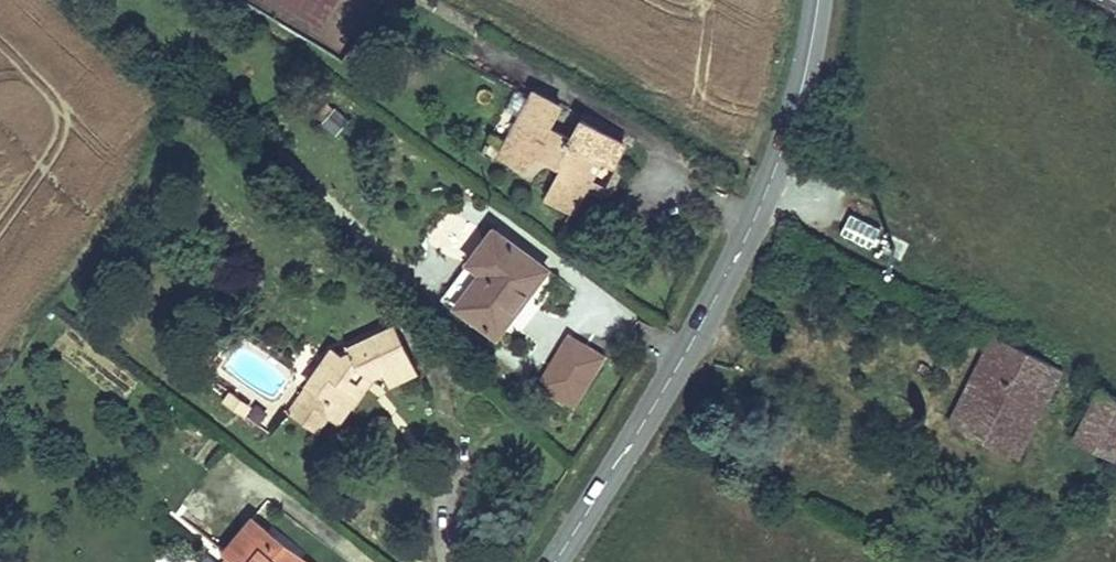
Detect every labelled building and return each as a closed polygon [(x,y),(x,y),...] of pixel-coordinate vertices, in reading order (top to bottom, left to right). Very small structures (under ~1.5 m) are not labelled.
[(537,92),(505,155),(527,169),(538,155),(566,171),(553,199),(573,211),(591,181),(583,176),(596,156),(613,167),(625,145),(583,123),(574,141),(550,130),(562,107),(537,92)] [(853,210),(840,232),(869,250),(883,228),(853,210)] [(496,228),(448,294),(498,332),(547,267),(496,228)] [(338,349),(312,385),(327,396),(329,411),(341,420),(366,385),(361,382),(367,373),(372,376),(389,370),(395,382),(419,371),(396,325),(350,346),(354,351),(346,355),(338,349)] [(585,406),(594,390),(589,387),(608,352),(567,329),(538,380),(585,406)] [(1017,456),(1061,369),(995,336),(951,423),(972,434),(987,404),(1011,416),(996,446),(1017,456)] [(312,385),(306,393),(329,411),(327,396),(312,385)] [(1075,438),(1115,458),(1115,456),(1115,396),(1100,388),(1075,438)] [(225,406),(247,413),(252,399),(229,392),(225,406)] [(1011,416),(987,404),(972,434),(996,446),(1011,416)] [(298,551),(251,515),(222,547),(239,561),(287,561),(298,551)] [(287,561),(312,561),(298,551),(287,561)]
